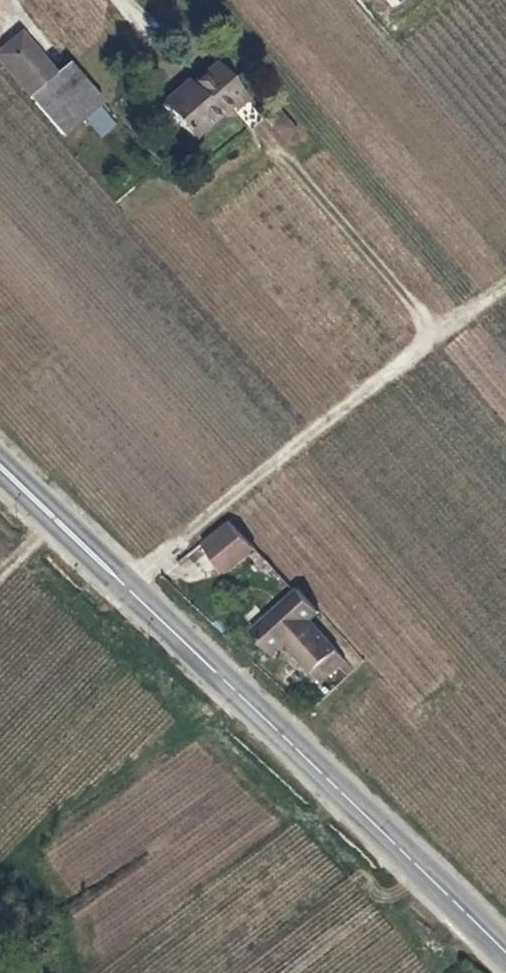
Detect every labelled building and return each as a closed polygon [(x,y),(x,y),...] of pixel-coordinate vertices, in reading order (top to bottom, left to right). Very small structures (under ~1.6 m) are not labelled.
[(383,14),(399,0),(371,0),(383,14)] [(73,73),(62,60),(48,72),(15,33),(0,46),(0,65),(34,106),(73,73)] [(181,142),(217,110),(223,117),(235,105),(204,70),(181,90),(178,86),(152,108),(181,142)] [(92,104),(97,101),(73,73),(34,106),(58,134),(66,126),(51,108),(62,99),(77,117),(89,131),(104,119),(92,104)] [(66,126),(77,117),(62,99),(51,108),(66,126)] [(283,112),(270,124),(289,144),(302,133),(283,112)] [(249,545),(225,519),(197,543),(221,569),(249,545)] [(302,617),(312,608),(291,585),(243,626),(264,650),(278,639),(313,678),(338,657),(302,617)]
